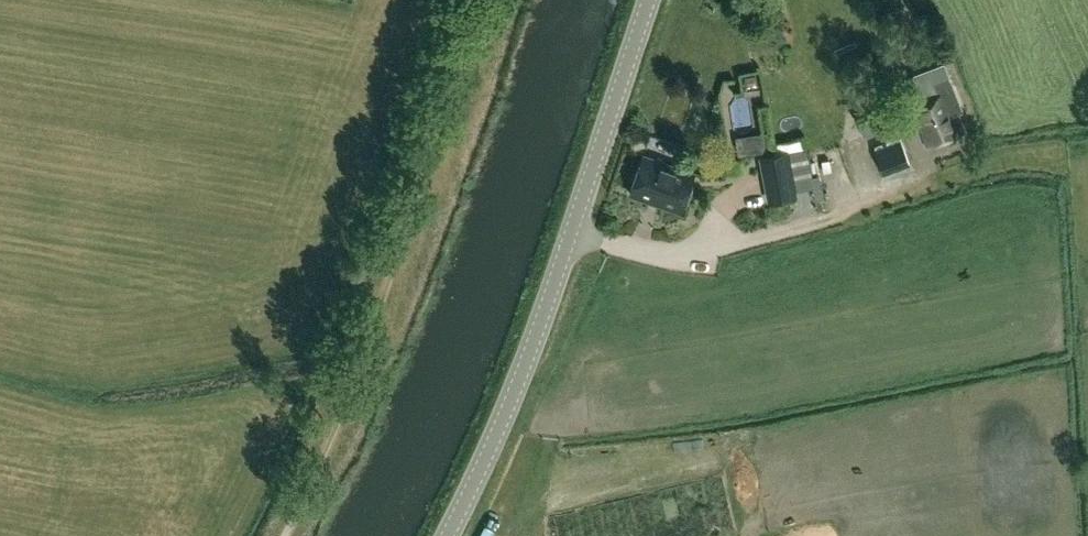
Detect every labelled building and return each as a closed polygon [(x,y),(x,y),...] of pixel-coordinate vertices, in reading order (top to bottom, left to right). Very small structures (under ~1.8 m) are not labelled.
[(752,66),(734,68),(736,86),(754,84),(752,66)] [(911,107),(927,147),(962,134),(955,115),(958,113),(961,112),(947,77),(934,82),(933,80),(911,89),(917,104),(911,107)] [(883,174),(909,165),(899,140),(874,150),(883,174)] [(761,159),(770,202),(795,197),(787,154),(761,159)] [(630,194),(681,212),(694,175),(643,157),(630,194)] [(755,183),(726,195),(732,208),(760,196),(755,183)]
